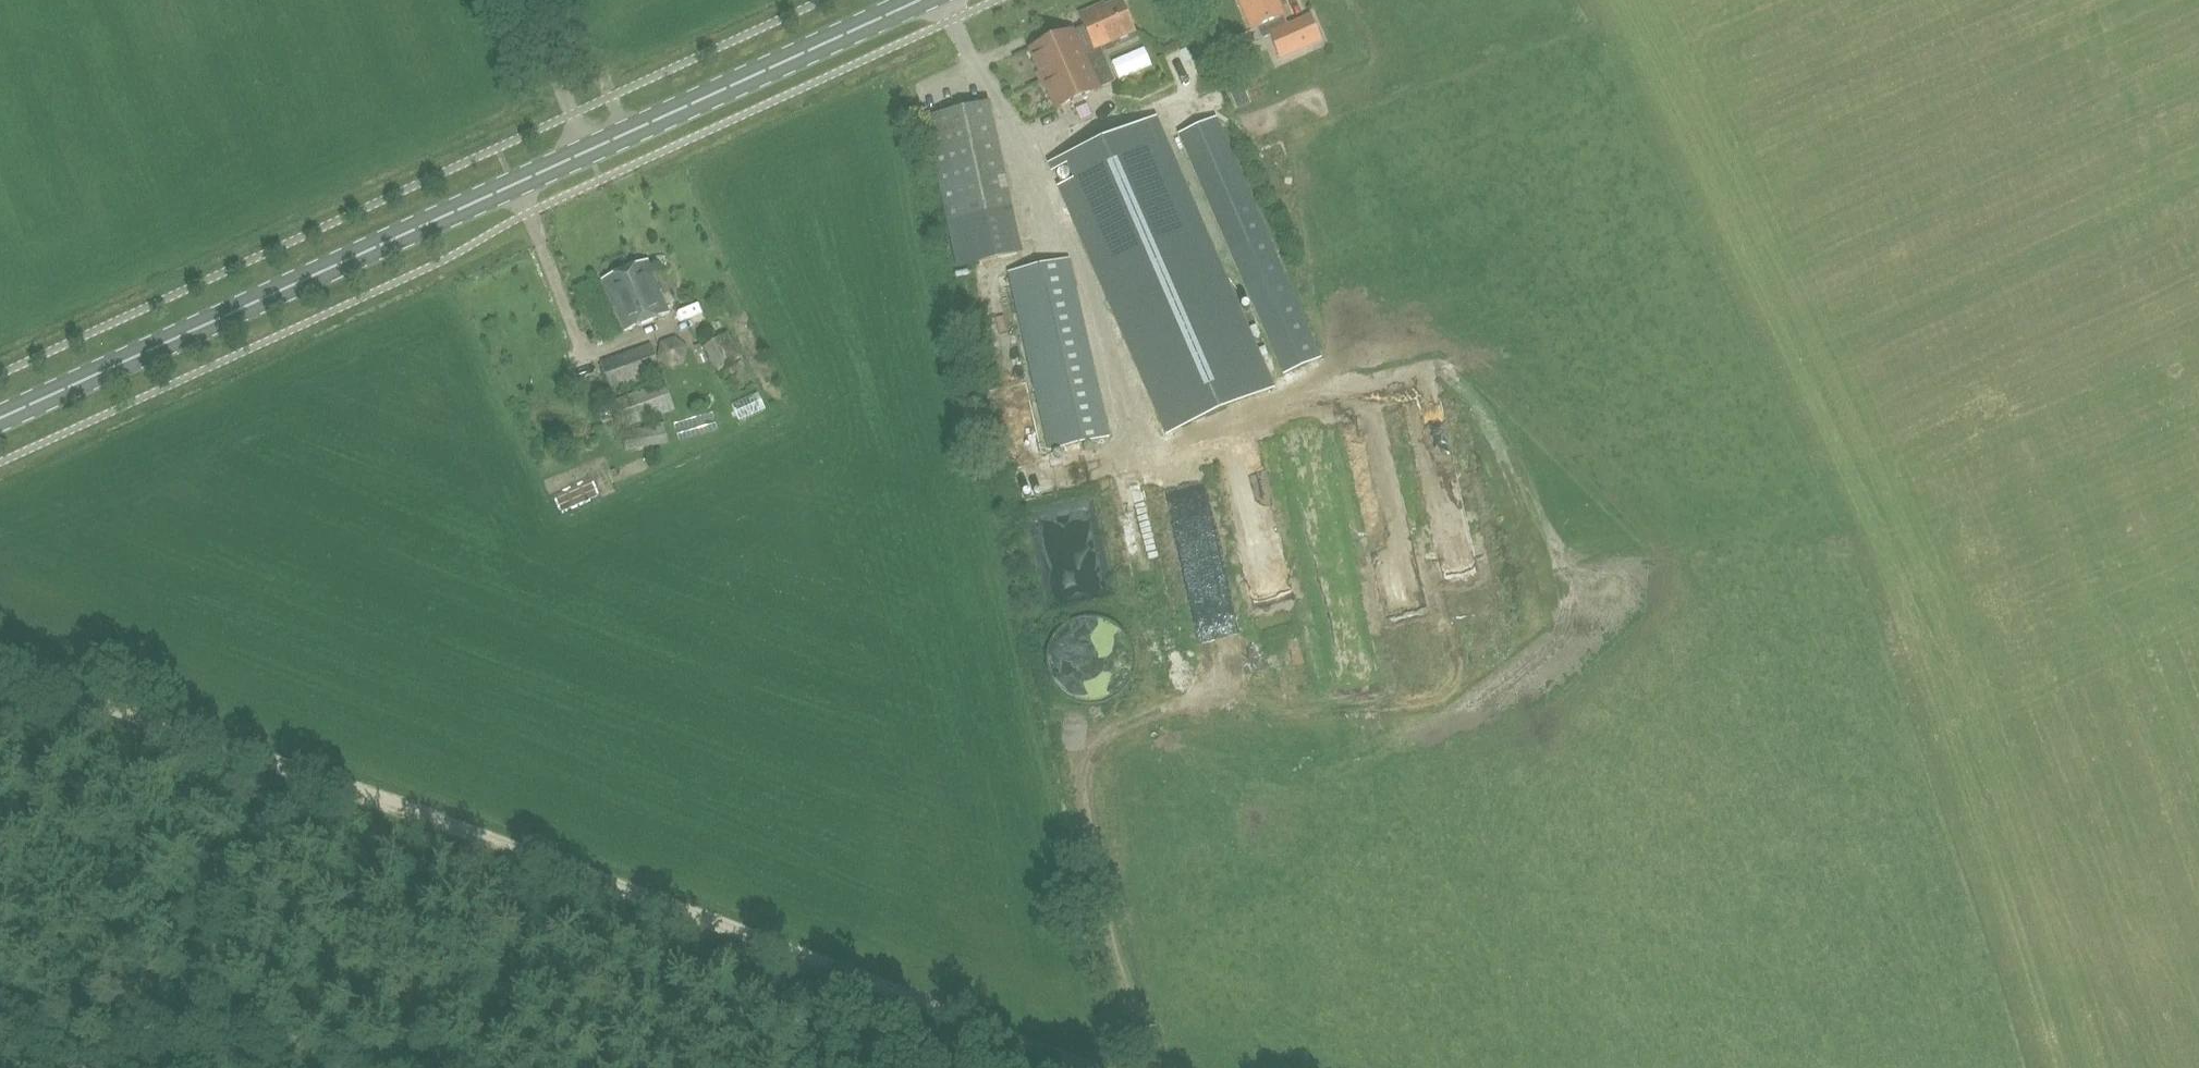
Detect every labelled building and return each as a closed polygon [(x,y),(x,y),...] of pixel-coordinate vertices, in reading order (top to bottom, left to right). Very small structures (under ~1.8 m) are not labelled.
[(1254,30),(1259,28),(1263,38),(1271,35),(1281,57),(1321,40),(1311,17),(1289,26),(1285,16),(1286,16),(1279,0),(1241,0),(1254,30)] [(1086,26),(1075,30),(1085,52),(1095,48),(1096,49),(1135,31),(1122,1),(1099,11),(1097,7),(1081,14),(1086,26)] [(1101,90),(1085,52),(1075,30),(1031,48),(1057,109),(1101,90)] [(986,104),(925,117),(959,266),(1019,252),(986,104)] [(1174,136),(1071,180),(1187,449),(1290,404),(1174,136)] [(1051,179),(1059,204),(1074,199),(1066,174),(1051,179)] [(1259,253),(1235,260),(1240,278),(1264,272),(1259,253)] [(660,285),(650,259),(604,279),(626,331),(671,312),(660,285)] [(1049,449),(1109,436),(1070,259),(1011,272),(1049,449)] [(676,350),(685,336),(667,323),(657,337),(676,350)] [(730,333),(704,346),(718,373),(744,361),(730,333)] [(652,344),(602,362),(612,391),(662,373),(652,344)] [(617,399),(626,428),(676,410),(665,380),(617,399)] [(664,422),(622,432),(626,451),(669,443),(664,422)] [(1145,469),(1152,527),(1170,525),(1163,467),(1145,469)]
